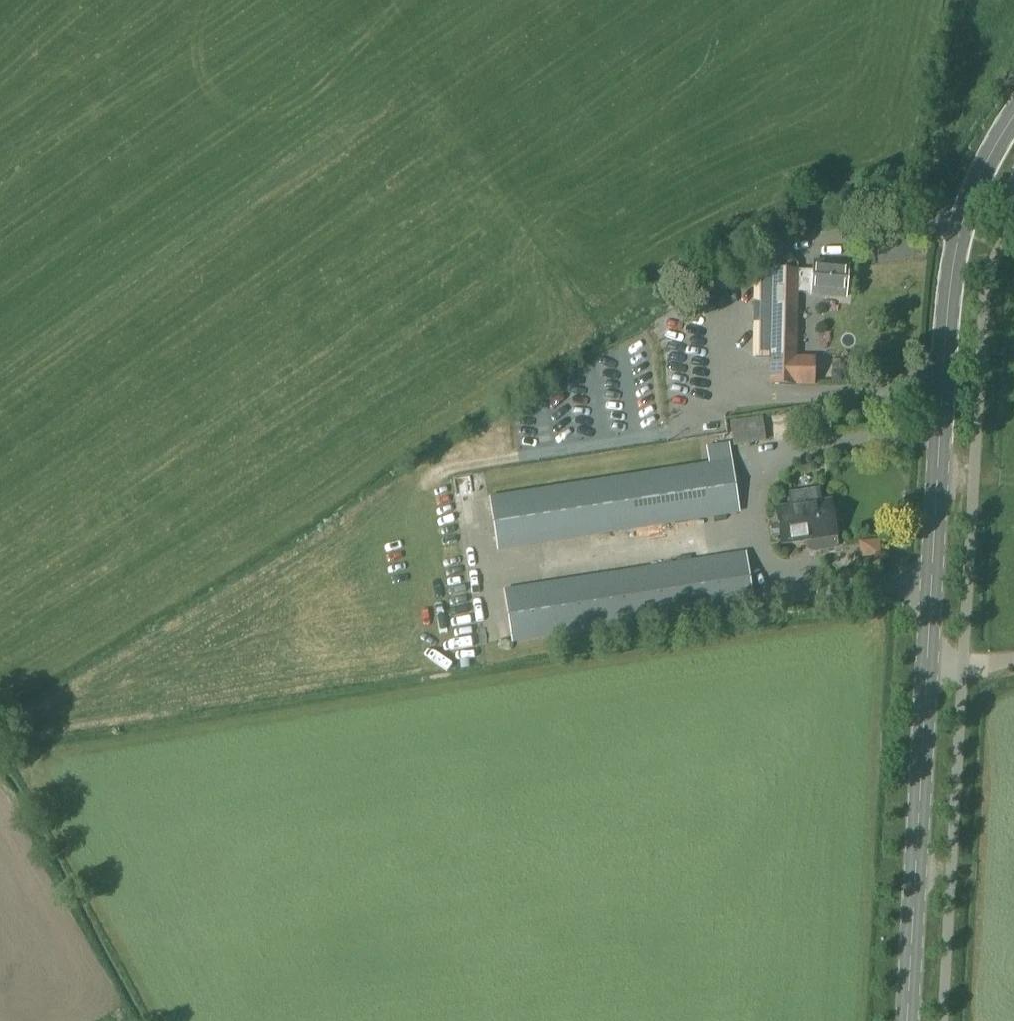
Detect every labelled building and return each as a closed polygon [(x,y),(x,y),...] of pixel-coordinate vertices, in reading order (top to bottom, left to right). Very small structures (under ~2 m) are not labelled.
[(798,271),(797,293),(811,294),(811,295),(846,298),(848,265),(813,262),(813,272),(798,271)] [(770,357),(770,385),(814,386),(814,358),(796,358),(797,293),(798,271),(797,271),(771,271),(770,357)] [(768,293),(754,294),(755,310),(769,309),(768,293)] [(707,464),(489,499),(497,550),(738,512),(727,443),(704,446),(707,464)] [(778,525),(771,526),(773,537),(780,536),(781,544),(835,536),(831,502),(820,504),(818,490),(789,494),(791,508),(776,510),(778,525)] [(745,553),(504,591),(512,642),(753,604),(745,553)]
